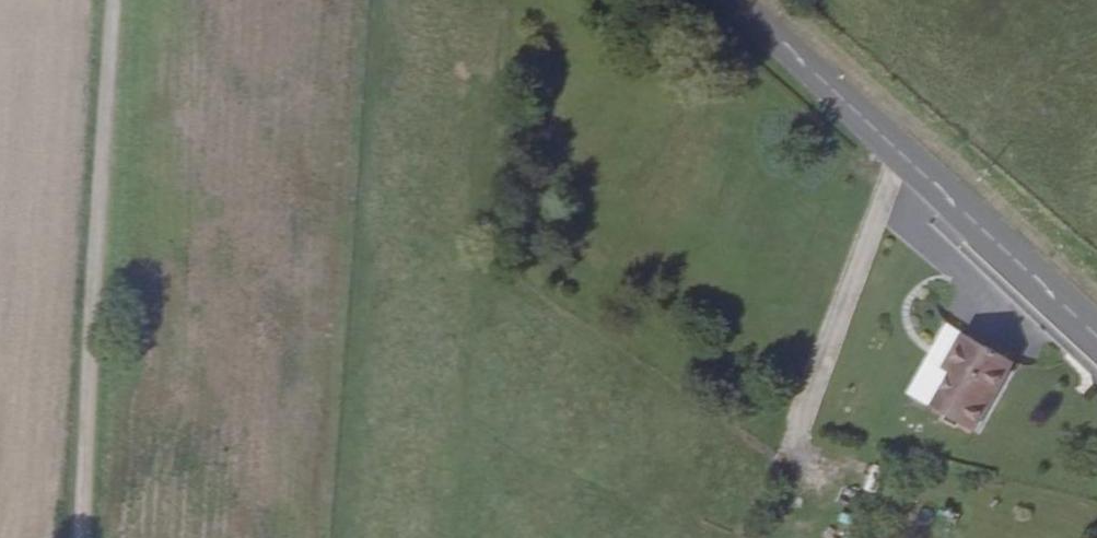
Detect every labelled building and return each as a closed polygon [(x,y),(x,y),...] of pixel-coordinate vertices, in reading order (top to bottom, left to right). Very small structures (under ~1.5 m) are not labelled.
[(934,407),(973,431),(1017,360),(968,330),(953,357),(961,362),(934,407)]
